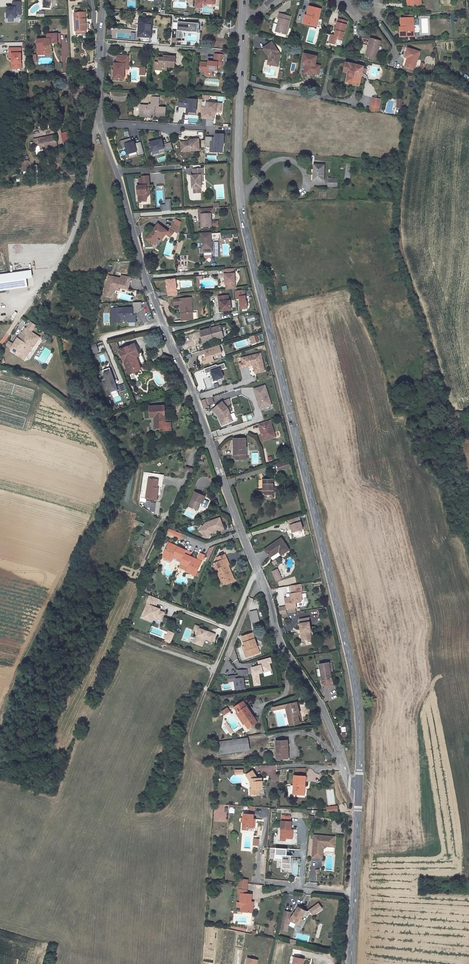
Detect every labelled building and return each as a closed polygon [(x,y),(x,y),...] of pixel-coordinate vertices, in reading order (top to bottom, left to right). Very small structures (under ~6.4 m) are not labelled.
[(136,8),(135,0),(127,0),(127,8),(136,8)] [(196,7),(204,8),(204,4),(216,5),(216,0),(196,0),(196,7)] [(7,6),(7,19),(17,19),(16,16),(21,15),(21,1),(13,2),(13,6),(7,6)] [(315,28),(320,10),(309,7),(306,16),(308,17),(306,25),(315,28)] [(86,12),(75,13),(76,31),(87,30),(86,12)] [(285,34),(290,16),(279,13),(278,17),(279,17),(275,31),(285,34)] [(411,13),(405,14),(405,17),(403,17),(400,17),(400,26),(402,25),(403,35),(413,35),(411,13)] [(155,20),(142,19),(141,29),(143,29),(142,37),(152,38),(153,30),(154,30),(155,20)] [(335,30),(333,36),(331,36),(328,43),(335,45),(335,42),(336,39),(340,40),(344,25),(345,21),(337,19),(334,30),(335,30)] [(199,24),(179,21),(177,38),(182,38),(183,31),(198,33),(199,24)] [(51,44),(55,44),(61,43),(60,33),(47,34),(47,39),(37,40),(38,52),(45,52),(46,53),(52,52),(51,47),(51,44)] [(372,58),(377,40),(368,38),(366,45),(365,45),(362,55),(372,58)] [(270,42),(261,47),(267,56),(266,59),(269,60),(268,64),(276,66),(278,54),(276,54),(275,51),(276,51),(270,42)] [(21,68),(21,47),(9,48),(9,58),(12,58),(12,68),(21,68)] [(403,57),(401,63),(401,65),(401,66),(411,68),(416,51),(403,48),(401,56),(403,57)] [(116,62),(115,77),(125,78),(126,67),(126,63),(130,63),(131,54),(119,53),(119,62),(116,62)] [(213,62),(210,62),(210,63),(200,62),(199,72),(204,73),(205,71),(212,72),(217,72),(217,66),(220,66),(221,55),(213,54),(213,62)] [(311,75),(316,57),(305,54),(302,62),(305,63),(303,73),(311,75)] [(164,66),(168,66),(175,67),(176,56),(168,55),(167,57),(160,56),(160,62),(156,61),(155,69),(160,70),(164,66)] [(352,64),(346,62),(343,71),(348,72),(346,82),(358,85),(363,67),(352,64)] [(370,104),(378,106),(379,97),(371,96),(370,104)] [(141,105),(140,117),(152,117),(152,115),(155,116),(155,117),(160,117),(160,116),(166,116),(167,108),(162,108),(155,107),(155,106),(161,106),(161,98),(152,98),(152,107),(144,107),(144,105),(141,105)] [(197,115),(198,100),(181,99),(181,107),(188,107),(188,115),(197,115)] [(223,104),(208,103),(208,108),(203,107),(202,119),(215,120),(216,114),(216,112),(218,112),(223,113),(223,104)] [(72,131),(64,133),(68,149),(76,147),(72,131)] [(58,134),(45,138),(46,141),(41,142),(43,150),(61,145),(58,134)] [(225,153),(226,136),(216,135),(216,139),(208,138),(207,146),(212,146),(212,152),(225,153)] [(45,138),(36,140),(39,151),(43,150),(41,142),(46,141),(45,138)] [(132,138),(122,141),(123,146),(127,144),(128,147),(130,154),(138,151),(139,154),(146,152),(142,141),(135,144),(134,142),(133,142),(132,138)] [(165,150),(162,138),(150,142),(153,154),(165,150)] [(193,141),(183,141),(184,151),(202,150),(201,139),(193,139),(193,141)] [(21,171),(29,171),(28,160),(20,161),(21,171)] [(324,180),(325,164),(315,163),(314,179),(324,180)] [(203,168),(193,169),(194,175),(192,175),(193,188),(194,193),(201,192),(200,187),(201,187),(201,181),(201,175),(204,174),(203,168)] [(144,177),(141,177),(142,185),(138,185),(139,194),(140,201),(147,201),(147,193),(148,192),(148,185),(151,185),(150,176),(144,176),(144,177)] [(338,177),(329,176),(328,186),(337,187),(338,177)] [(166,204),(161,205),(161,211),(171,210),(170,199),(166,200),(166,204)] [(213,208),(198,209),(198,219),(201,219),(201,222),(201,228),(212,227),(217,227),(217,222),(211,223),(211,214),(215,214),(214,208),(213,208)] [(168,232),(158,224),(146,239),(152,244),(159,237),(162,240),(166,235),(168,232)] [(175,233),(171,229),(168,232),(166,235),(170,238),(175,233)] [(200,234),(201,248),(203,248),(203,256),(211,256),(211,241),(221,240),(221,233),(200,234)] [(26,269),(0,273),(0,290),(29,286),(26,269)] [(224,275),(225,284),(226,284),(226,290),(237,288),(235,274),(235,275),(234,269),(224,270),(223,270),(223,275),(224,275)] [(129,287),(129,275),(118,275),(119,278),(107,279),(108,299),(114,299),(113,294),(116,294),(116,290),(120,290),(119,287),(129,287)] [(193,277),(194,289),(197,288),(197,281),(202,280),(202,277),(193,277)] [(166,281),(168,297),(176,296),(174,280),(166,281)] [(237,300),(238,310),(246,309),(244,290),(234,291),(235,300),(237,300)] [(218,302),(219,313),(229,311),(228,301),(226,301),(226,296),(215,297),(216,303),(218,302)] [(180,314),(181,323),(192,322),(191,314),(190,314),(189,307),(190,307),(189,300),(178,301),(179,311),(181,310),(181,313),(180,314)] [(136,322),(136,316),(133,316),(133,313),(135,313),(142,309),(141,302),(132,303),(133,308),(111,309),(112,323),(120,323),(120,321),(128,320),(129,322),(136,322)] [(253,314),(246,316),(248,323),(255,321),(253,314)] [(30,321),(27,327),(32,330),(35,324),(30,321)] [(40,336),(25,327),(20,336),(22,338),(20,341),(18,340),(12,348),(20,353),(21,352),(27,356),(32,349),(30,347),(33,343),(35,344),(40,336)] [(220,327),(200,332),(203,343),(212,340),(212,338),(222,336),(220,327)] [(115,341),(107,342),(112,356),(118,354),(117,350),(118,349),(115,341)] [(133,345),(119,351),(129,376),(135,373),(142,370),(137,356),(133,345)] [(214,347),(194,353),(195,357),(199,356),(200,360),(196,361),(198,367),(208,364),(207,359),(211,358),(210,355),(216,354),(214,347)] [(20,353),(16,351),(15,353),(25,359),(27,356),(21,352),(20,353)] [(262,354),(241,358),(242,362),(239,363),(240,369),(253,367),(254,374),(266,371),(262,354)] [(227,365),(225,360),(205,367),(210,381),(228,373),(224,366),(227,365)] [(104,379),(99,380),(100,385),(112,381),(108,368),(102,370),(104,379)] [(112,381),(100,385),(101,389),(107,388),(108,393),(115,391),(112,381)] [(266,385),(254,388),(260,409),(273,406),(266,385)] [(222,402),(212,409),(218,417),(222,425),(232,421),(227,409),(222,402)] [(153,420),(153,431),(158,431),(158,434),(164,434),(164,430),(169,430),(169,422),(164,422),(163,409),(149,409),(149,420),(153,420)] [(251,413),(242,416),(244,422),(253,419),(251,413)] [(260,425),(265,442),(275,439),(273,433),(276,432),(272,421),(260,425)] [(245,439),(234,439),(234,456),(237,456),(237,460),(247,460),(247,451),(245,451),(245,439)] [(279,470),(291,467),(290,462),(277,465),(279,470)] [(148,472),(144,498),(155,500),(157,488),(160,488),(162,474),(159,474),(148,472)] [(274,495),(274,480),(263,481),(264,493),(261,493),(260,499),(264,499),(265,495),(274,495)] [(196,491),(189,505),(198,509),(201,502),(203,503),(207,496),(196,491)] [(300,517),(288,521),(292,534),(304,530),(300,517)] [(223,529),(220,518),(205,522),(199,531),(208,538),(213,532),(223,529)] [(145,542),(140,539),(135,549),(140,552),(145,542)] [(282,539),(265,550),(271,558),(279,552),(282,556),(290,551),(282,539)] [(173,559),(181,562),(183,556),(185,553),(168,546),(164,555),(173,559)] [(173,559),(164,555),(162,561),(171,564),(173,559)] [(227,555),(216,559),(220,569),(219,569),(222,577),(223,576),(225,582),(234,579),(233,574),(232,575),(227,562),(229,561),(227,555)] [(188,568),(197,573),(201,564),(196,561),(189,558),(183,556),(181,562),(180,565),(188,568)] [(186,573),(195,577),(197,573),(188,568),(186,573)] [(271,572),(276,582),(282,579),(278,569),(271,572)] [(291,587),(292,595),(293,598),(289,599),(283,600),(284,610),(294,609),(293,604),(300,603),(302,600),(301,593),(302,593),(301,585),(291,587)] [(160,600),(151,596),(145,611),(149,612),(147,618),(151,620),(153,615),(158,617),(159,614),(164,616),(166,612),(161,610),(156,608),(157,606),(160,600)] [(257,609),(250,612),(253,622),(261,620),(257,609)] [(302,620),(306,643),(315,641),(314,632),(315,632),(313,618),(302,620)] [(151,626),(149,633),(163,638),(165,631),(151,626)] [(202,630),(197,628),(194,635),(199,637),(196,642),(204,645),(205,641),(213,644),(216,637),(201,631),(202,630)] [(170,644),(173,632),(166,631),(164,642),(170,644)] [(246,645),(249,656),(259,653),(254,633),(243,636),(246,645)] [(249,666),(252,686),(260,685),(258,673),(263,672),(264,676),(271,675),(269,660),(258,661),(258,664),(249,666)] [(325,681),(334,680),(331,664),(322,665),(325,681)] [(239,675),(227,676),(228,683),(233,682),(234,690),(246,689),(244,675),(248,674),(247,669),(238,670),(239,675)] [(334,680),(325,681),(327,693),(336,691),(334,680)] [(299,721),(297,711),(299,711),(297,699),(287,701),(288,704),(290,713),(287,714),(289,724),(299,721)] [(240,711),(246,720),(245,722),(249,728),(258,721),(244,701),(235,707),(239,712),(240,711)] [(237,713),(243,722),(245,722),(246,720),(240,711),(239,712),(237,713)] [(216,741),(218,750),(243,747),(242,737),(216,741)] [(287,740),(276,741),(276,759),(286,759),(286,750),(287,751),(287,740)] [(253,780),(253,788),(251,788),(250,793),(259,794),(260,788),(260,780),(260,776),(253,769),(248,775),(252,780),(253,780)] [(304,777),(294,777),(294,788),(304,788),(304,777)] [(250,821),(251,814),(241,814),(240,828),(245,828),(250,828),(250,821)] [(288,828),(289,820),(287,820),(288,816),(281,815),(280,819),(278,819),(277,836),(282,836),(287,837),(288,828)] [(311,835),(310,857),(318,858),(319,846),(322,845),(324,845),(325,846),(331,846),(332,836),(311,835)] [(286,849),(275,848),(274,854),(273,859),(281,860),(280,868),(290,869),(290,858),(289,858),(289,855),(286,855),(286,849)] [(241,910),(253,911),(253,903),(250,903),(251,895),(245,895),(241,894),(240,903),(239,906),(242,906),(241,910)] [(318,902),(308,910),(310,912),(314,914),(323,907),(318,902)] [(305,909),(298,906),(296,910),(294,910),(295,912),(293,916),(292,916),(291,918),(287,917),(288,912),(283,911),(280,930),(285,931),(287,920),(289,920),(299,925),(302,920),(301,919),(305,909)]
